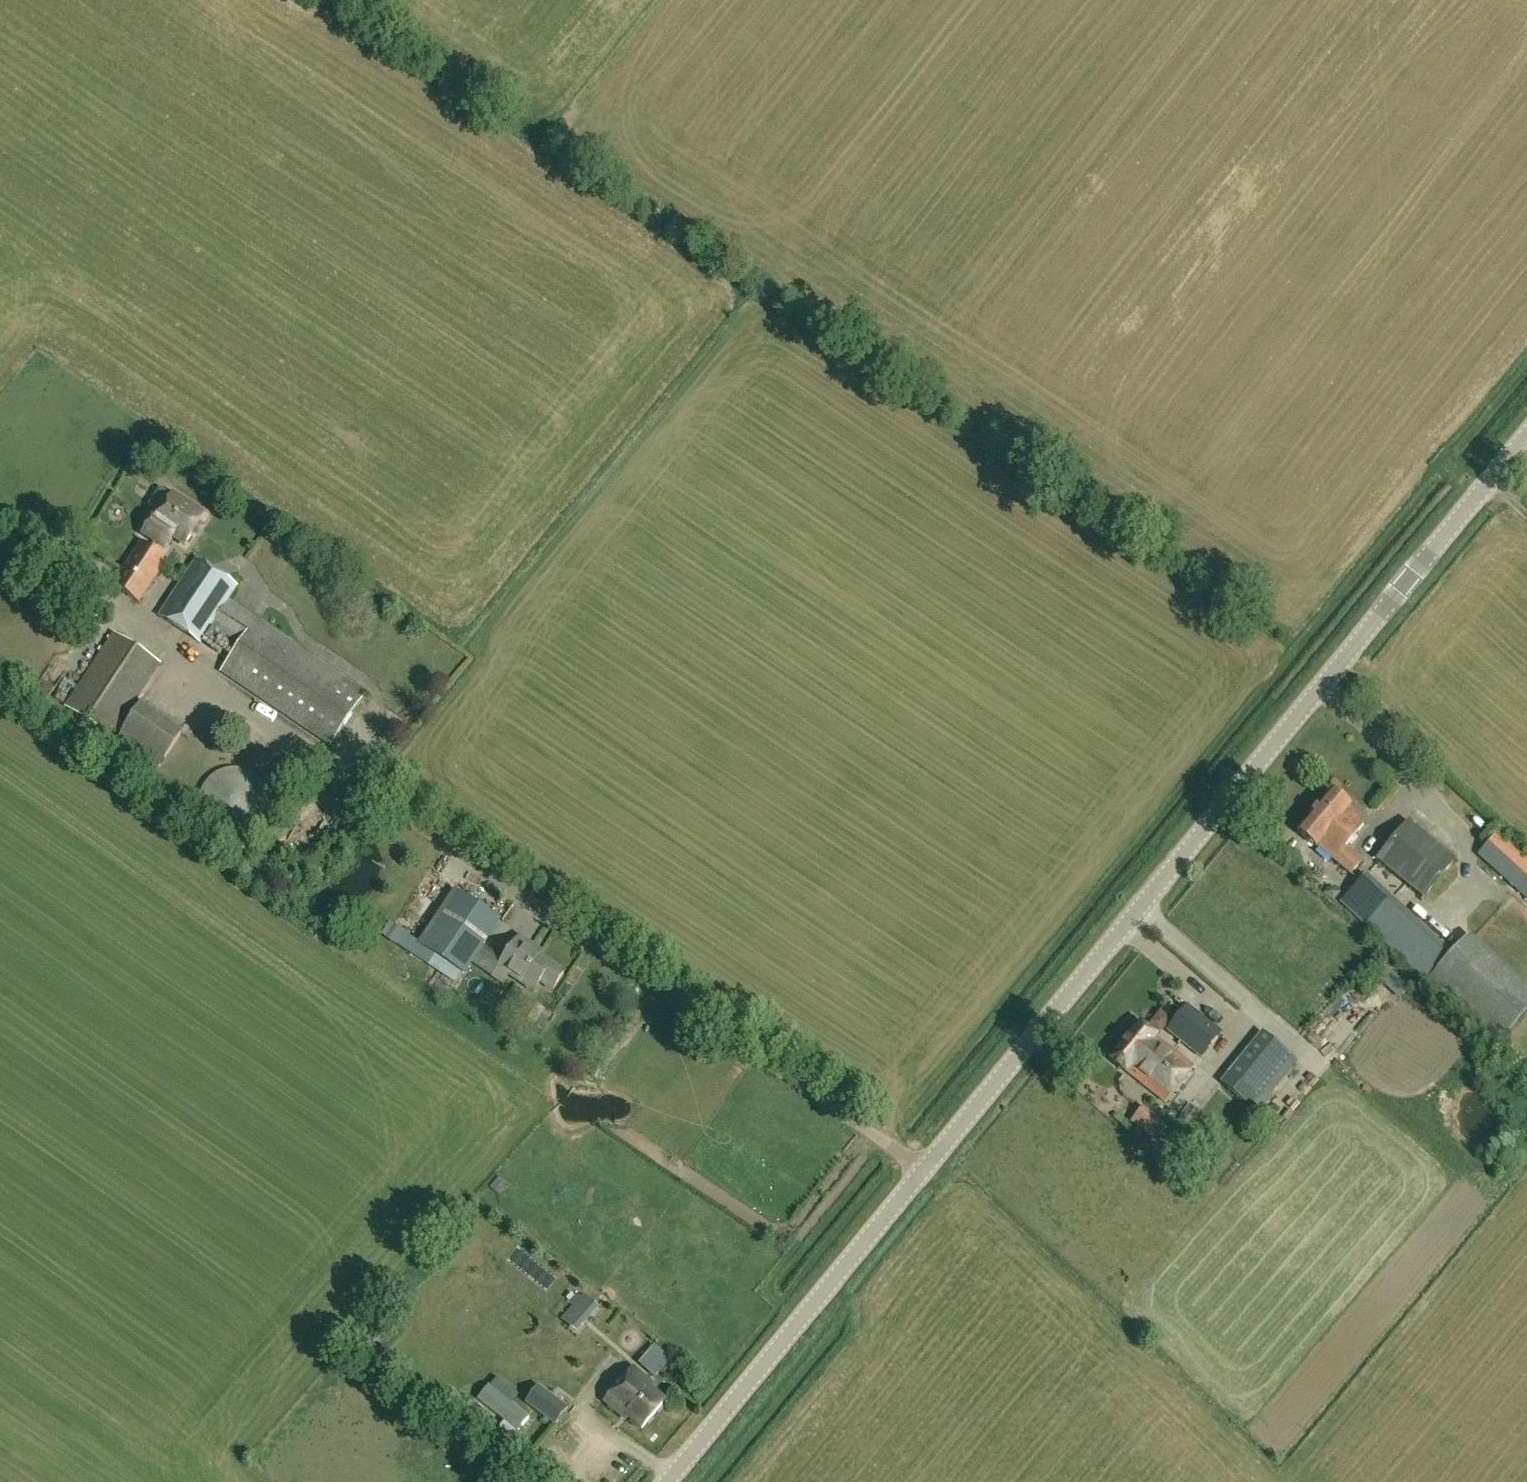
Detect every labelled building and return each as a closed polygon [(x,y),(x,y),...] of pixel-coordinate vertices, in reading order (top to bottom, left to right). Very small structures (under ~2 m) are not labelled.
[(166,549),(172,538),(185,546),(204,515),(171,495),(171,496),(161,490),(157,491),(148,507),(149,510),(156,515),(143,536),(166,549)] [(144,540),(114,587),(140,603),(170,557),(144,540)] [(238,646),(220,673),(331,747),(366,695),(229,603),(238,589),(197,561),(158,618),(200,647),(212,629),(238,646)] [(115,631),(64,707),(112,739),(163,664),(115,631)] [(269,801),(267,790),(262,781),(254,774),(245,770),(235,768),(225,769),(216,773),(208,780),(202,788),(199,798),(199,808),(202,818),(208,827),(217,834),(227,837),(238,838),(248,835),(257,830),(264,821),(268,812),(269,801)] [(1351,808),(1332,791),(1298,832),(1318,848),(1319,847),(1352,875),(1362,862),(1345,848),(1366,822),(1350,809),(1351,808)] [(1480,833),(1493,823),(1485,812),(1472,822),(1480,833)] [(1456,861),(1410,822),(1378,860),(1424,899),(1456,861)] [(1498,835),(1479,855),(1526,900),(1526,861),(1498,835)] [(1341,902),(1398,955),(1420,932),(1363,879),(1341,902)] [(463,974),(496,923),(462,901),(429,952),(463,974)] [(541,983),(553,990),(564,973),(517,943),(499,970),(535,992),(541,983)] [(1443,964),(1451,955),(1441,945),(1415,972),(1427,983),(1426,984),(1498,1047),(1515,1028),(1443,964)] [(1222,1033),(1188,1006),(1168,1031),(1202,1059),(1222,1033)] [(1165,1104),(1194,1068),(1157,1038),(1157,1037),(1142,1025),(1112,1061),(1127,1074),(1128,1073),(1165,1104)] [(1222,1085),(1246,1104),(1287,1052),(1263,1034),(1222,1085)] [(486,1199),(496,1207),(504,1198),(494,1190),(486,1199)] [(576,1301),(593,1317),(599,1311),(584,1298),(582,1300),(579,1298),(576,1301)] [(666,1402),(654,1392),(656,1388),(634,1369),(604,1403),(625,1422),(629,1418),(642,1429),(666,1402)] [(528,1417),(488,1385),(477,1399),(517,1431),(528,1417)] [(526,1403),(555,1426),(568,1410),(538,1387),(526,1403)]
